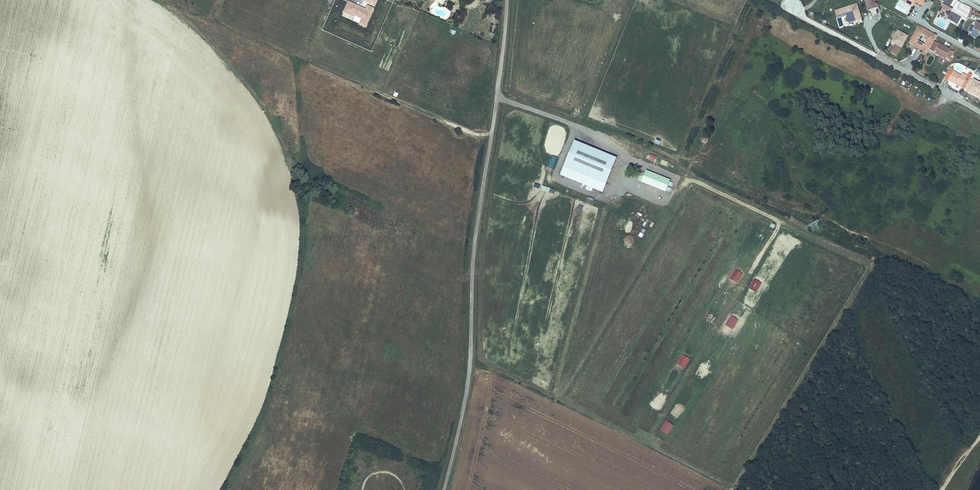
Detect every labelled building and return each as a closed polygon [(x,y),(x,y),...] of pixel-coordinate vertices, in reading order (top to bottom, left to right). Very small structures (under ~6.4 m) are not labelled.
[(867,3),(869,11),(879,8),(878,4),(874,2),(870,0),(868,0),(867,3)] [(951,13),(953,11),(949,8),(954,0),(945,0),(940,10),(937,14),(941,16),(957,25),(961,18),(951,13)] [(354,15),(362,19),(360,25),(366,27),(368,22),(372,13),(374,10),(367,7),(365,10),(347,2),(343,11),(342,14),(353,18),(354,15)] [(968,16),(972,8),(962,3),(958,11),(968,16)] [(857,4),(835,11),(837,18),(846,15),(849,23),(862,19),(857,4)] [(970,36),(976,39),(979,32),(979,24),(976,22),(974,27),(972,32),(970,36)] [(927,53),(929,50),(933,41),(936,35),(919,26),(909,44),(927,53)] [(896,57),(901,48),(902,49),(905,45),(909,37),(898,31),(893,39),(890,45),(894,47),(890,54),(896,57)] [(933,41),(929,50),(945,59),(950,50),(933,41)] [(949,70),(944,78),(948,80),(952,72),(949,70)] [(952,72),(948,80),(961,87),(963,84),(966,86),(970,80),(966,78),(967,77),(962,74),(961,76),(952,72)] [(966,86),(969,88),(968,91),(979,98),(979,84),(974,80),(973,81),(970,80),(966,86)] [(601,193),(616,158),(574,141),(560,175),(601,193)] [(671,181),(647,172),(644,178),(643,181),(642,183),(666,193),(671,181)] [(554,190),(543,186),(541,190),(553,194),(554,190)] [(778,237),(773,247),(782,251),(786,241),(778,237)] [(704,320),(712,324),(718,315),(710,310),(704,320)] [(716,360),(721,350),(713,346),(707,355),(716,360)] [(677,363),(685,368),(691,358),(683,353),(677,363)]
